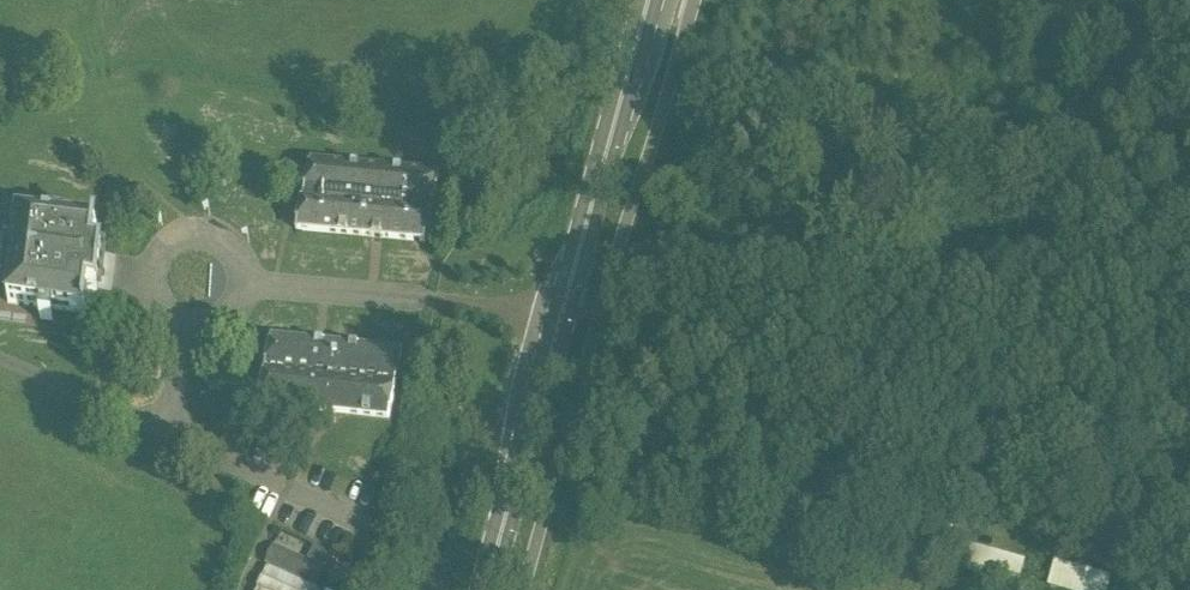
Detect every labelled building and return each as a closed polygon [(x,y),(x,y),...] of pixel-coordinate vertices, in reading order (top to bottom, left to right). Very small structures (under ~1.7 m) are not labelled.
[(296,229),(307,231),(425,242),(437,174),(312,162),(296,229)] [(19,216),(9,302),(44,306),(43,309),(54,310),(54,307),(85,312),(88,290),(98,291),(103,252),(94,251),(97,225),(68,222),(69,214),(55,213),(54,221),(19,216)] [(258,403),(307,409),(387,417),(401,352),(272,337),(258,403)] [(196,475),(191,484),(200,489),(204,479),(196,475)] [(265,564),(307,583),(318,588),(326,569),(274,545),(265,564)]
